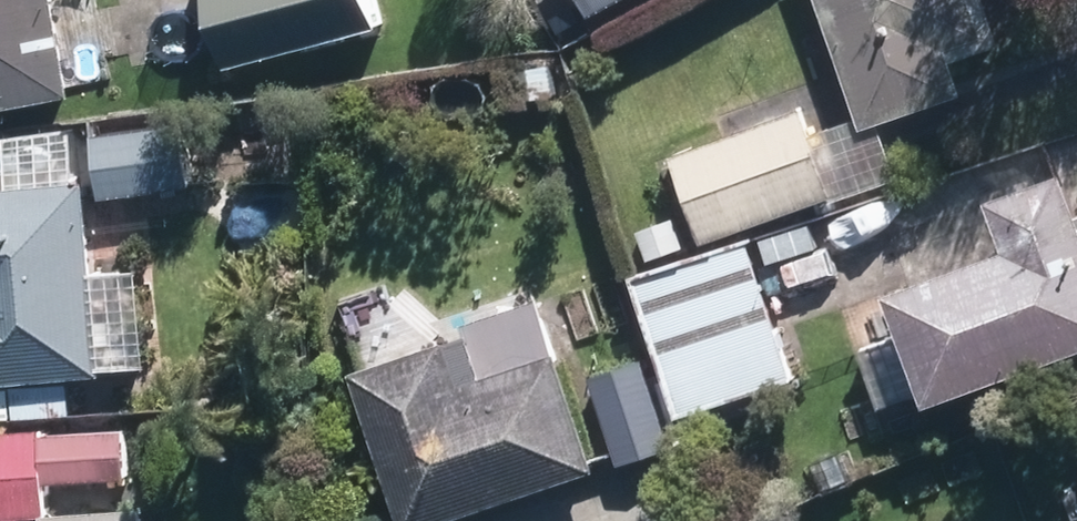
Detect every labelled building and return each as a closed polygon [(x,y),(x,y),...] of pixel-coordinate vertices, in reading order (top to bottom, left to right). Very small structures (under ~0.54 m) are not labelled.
[(71,83),(56,0),(0,0),(0,95),(71,83)] [(235,57),(384,21),(379,0),(222,0),(235,57)] [(886,114),(963,87),(953,58),(1005,40),(990,0),(845,0),(886,114)] [(559,70),(520,73),(523,99),(562,96),(559,70)] [(807,117),(686,158),(714,239),(835,198),(807,117)] [(190,131),(108,142),(115,193),(197,182),(190,131)] [(922,295),(958,394),(1076,351),(1076,191),(1025,209),(1040,252),(922,295)] [(0,204),(0,377),(106,367),(90,195),(0,204)] [(758,244),(646,281),(690,412),(802,375),(758,244)] [(378,374),(426,520),(432,520),(608,464),(574,361),(471,394),(456,349),(378,374)] [(648,363),(605,377),(632,456),(675,442),(648,363)] [(0,437),(0,513),(47,511),(44,435),(0,437)] [(130,435),(63,436),(64,476),(130,475),(130,435)]
